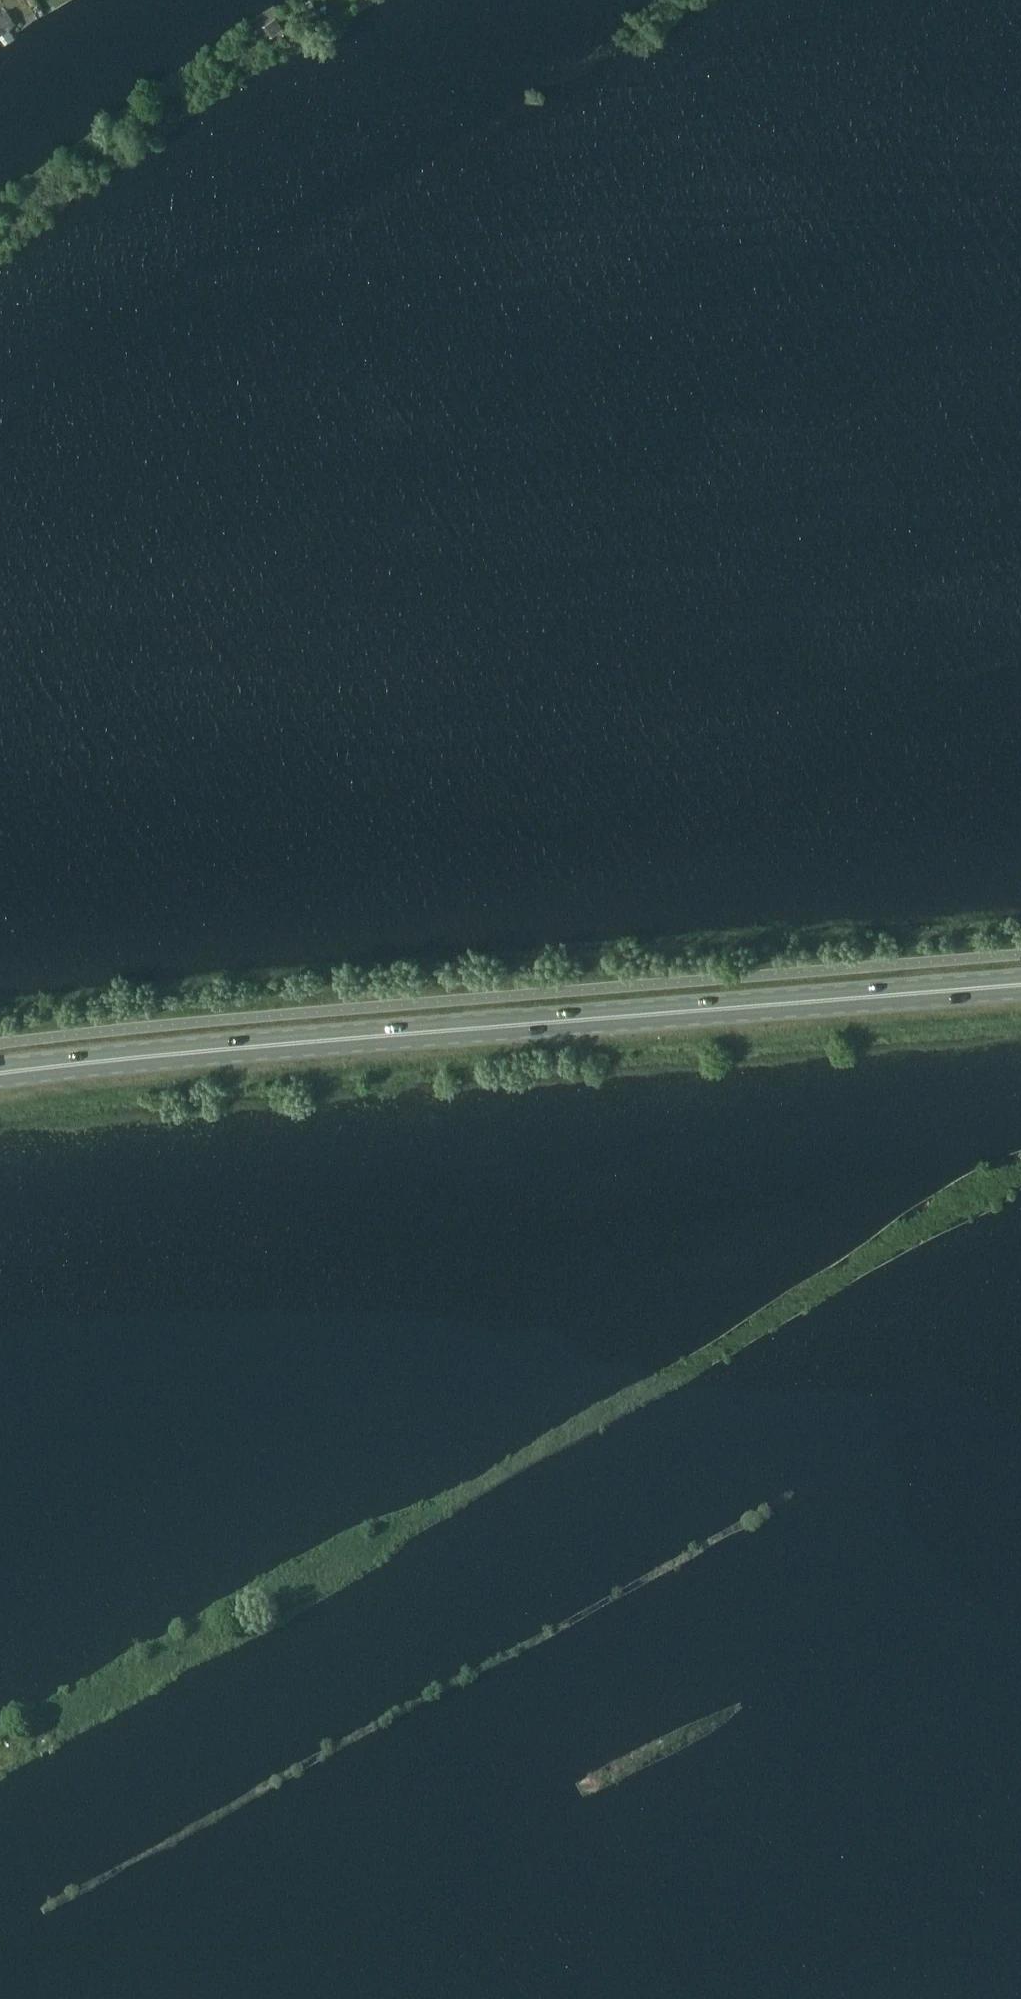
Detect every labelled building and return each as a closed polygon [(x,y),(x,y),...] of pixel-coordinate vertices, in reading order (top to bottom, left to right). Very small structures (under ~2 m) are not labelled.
[(311,1),(307,4),(311,11),(316,8),(311,1)] [(4,43),(15,37),(0,18),(0,37),(4,43)] [(276,18),(266,24),(272,33),(281,27),(276,18)]
